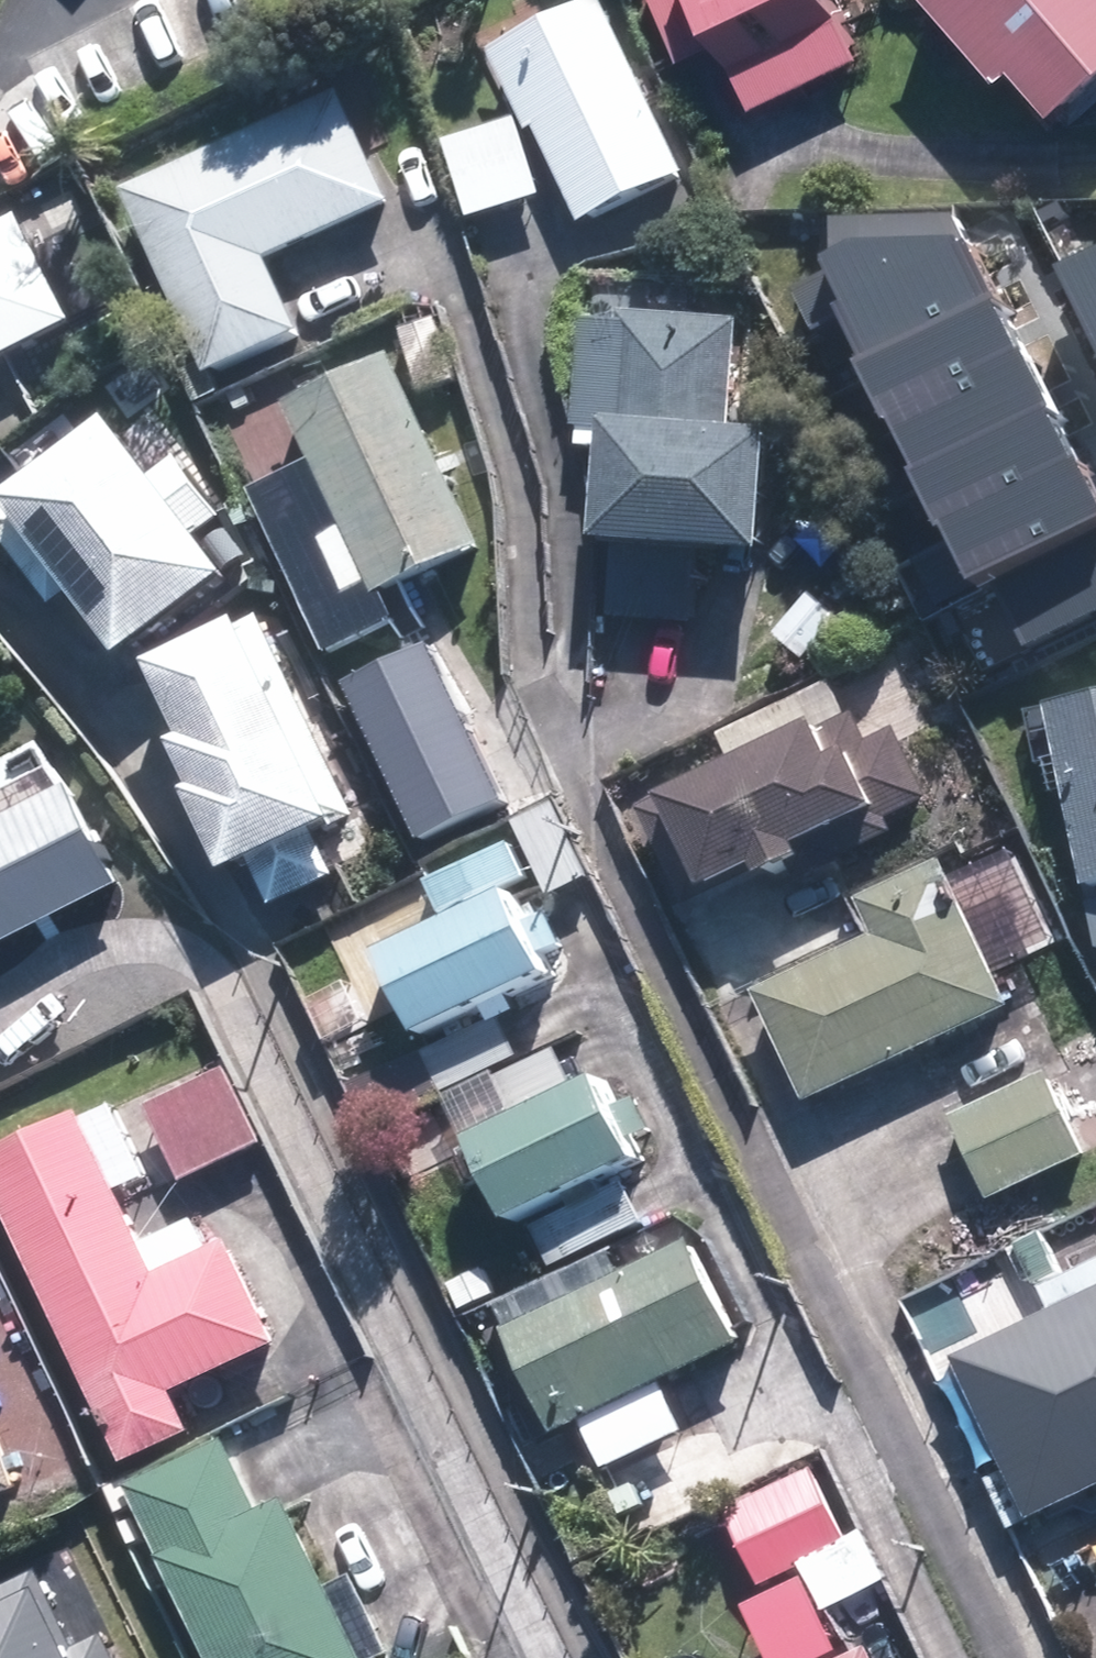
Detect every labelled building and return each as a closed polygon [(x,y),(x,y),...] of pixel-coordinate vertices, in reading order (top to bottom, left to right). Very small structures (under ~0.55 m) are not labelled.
[(677,57),(720,37),(752,109),(862,59),(835,0),(651,0),(677,57)] [(1026,80),(1031,75),(1075,116),(1095,98),(1095,0),(955,0),(1026,80)] [(597,4),(487,59),(526,138),(530,136),(578,233),(684,181),(597,4)] [(212,384),(304,342),(266,262),(386,207),(337,102),(126,201),(212,384)] [(446,148),(469,223),(539,201),(516,126),(446,148)] [(830,314),(966,248),(948,211),(831,217),(829,250),(815,256),(822,270),(787,287),(805,326),(830,314)] [(0,233),(0,368),(74,331),(20,223),(0,233)] [(1053,264),(1095,352),(1095,243),(1053,264)] [(991,300),(966,248),(830,314),(855,365),(991,300)] [(880,415),(1015,347),(991,300),(855,365),(880,415)] [(741,327),(618,317),(618,326),(581,324),(574,435),(609,437),(601,556),(616,556),(611,622),(697,629),(703,564),(765,568),(775,445),(732,441),(741,327)] [(452,384),(434,323),(400,334),(417,394),(452,384)] [(880,415),(908,474),(1044,405),(1015,347),(880,415)] [(478,553),(387,360),(282,408),(307,461),(246,490),(320,649),(387,618),(378,599),(478,553)] [(932,524),(1072,455),(1044,405),(908,474),(932,524)] [(114,430),(16,506),(12,501),(0,510),(0,548),(48,614),(72,597),(128,669),(236,588),(197,539),(220,521),(174,462),(151,478),(114,430)] [(1095,517),(1095,505),(1072,455),(932,524),(961,582),(985,571),(1095,517)] [(985,571),(1017,636),(1095,598),(1095,517),(985,571)] [(800,665),(835,623),(804,597),(769,638),(800,665)] [(233,883),(255,873),(273,909),(339,880),(321,842),(342,832),(360,825),(266,624),(249,632),(158,675),(192,748),(182,753),(203,799),(197,804),(233,883)] [(422,642),(339,684),(415,836),(498,794),(422,642)] [(1095,892),(1095,699),(1041,710),(1078,896),(1095,892)] [(855,734),(844,710),(689,784),(681,769),(623,795),(675,904),(749,868),(754,877),(783,863),(789,876),(885,831),(879,818),(924,796),(887,720),(855,734)] [(33,746),(0,762),(0,775),(10,794),(0,799),(0,952),(121,892),(71,793),(67,795),(33,746)] [(585,884),(548,807),(507,827),(544,903),(585,884)] [(809,1111),(1015,1007),(942,864),(855,908),(872,943),(754,1002),(809,1111)] [(404,1033),(533,973),(496,891),(366,951),(404,1033)] [(1095,950),(1095,901),(1081,904),(1089,951),(1095,950)] [(511,1060),(491,1019),(414,1057),(434,1098),(511,1060)] [(491,1084),(508,1122),(569,1093),(551,1056),(491,1084)] [(185,1189),(268,1150),(231,1073),(149,1112),(185,1189)] [(1045,1076),(951,1120),(989,1200),(1083,1158),(1045,1076)] [(500,1229),(628,1169),(590,1086),(461,1147),(500,1229)] [(127,1473),(193,1442),(174,1402),(280,1352),(231,1247),(159,1280),(84,1121),(0,1161),(0,1204),(127,1473)] [(542,1272),(619,1234),(600,1195),(523,1233),(542,1272)] [(674,1432),(653,1386),(737,1347),(688,1244),(502,1331),(551,1435),(583,1421),(604,1465),(674,1432)] [(944,1367),(996,1474),(982,1481),(1006,1531),(1020,1523),(1023,1529),(1095,1494),(1095,1264),(1032,1295),(1043,1320),(944,1367)] [(495,1296),(481,1268),(445,1285),(458,1313),(495,1296)] [(0,1427),(0,1490),(20,1482),(0,1427)] [(217,1440),(123,1484),(156,1555),(155,1555),(204,1657),(355,1657),(278,1497),(251,1509),(217,1440)] [(847,1543),(813,1470),(724,1513),(758,1583),(847,1543)] [(96,1638),(65,1653),(27,1577),(0,1590),(0,1657),(106,1657),(96,1638)]
